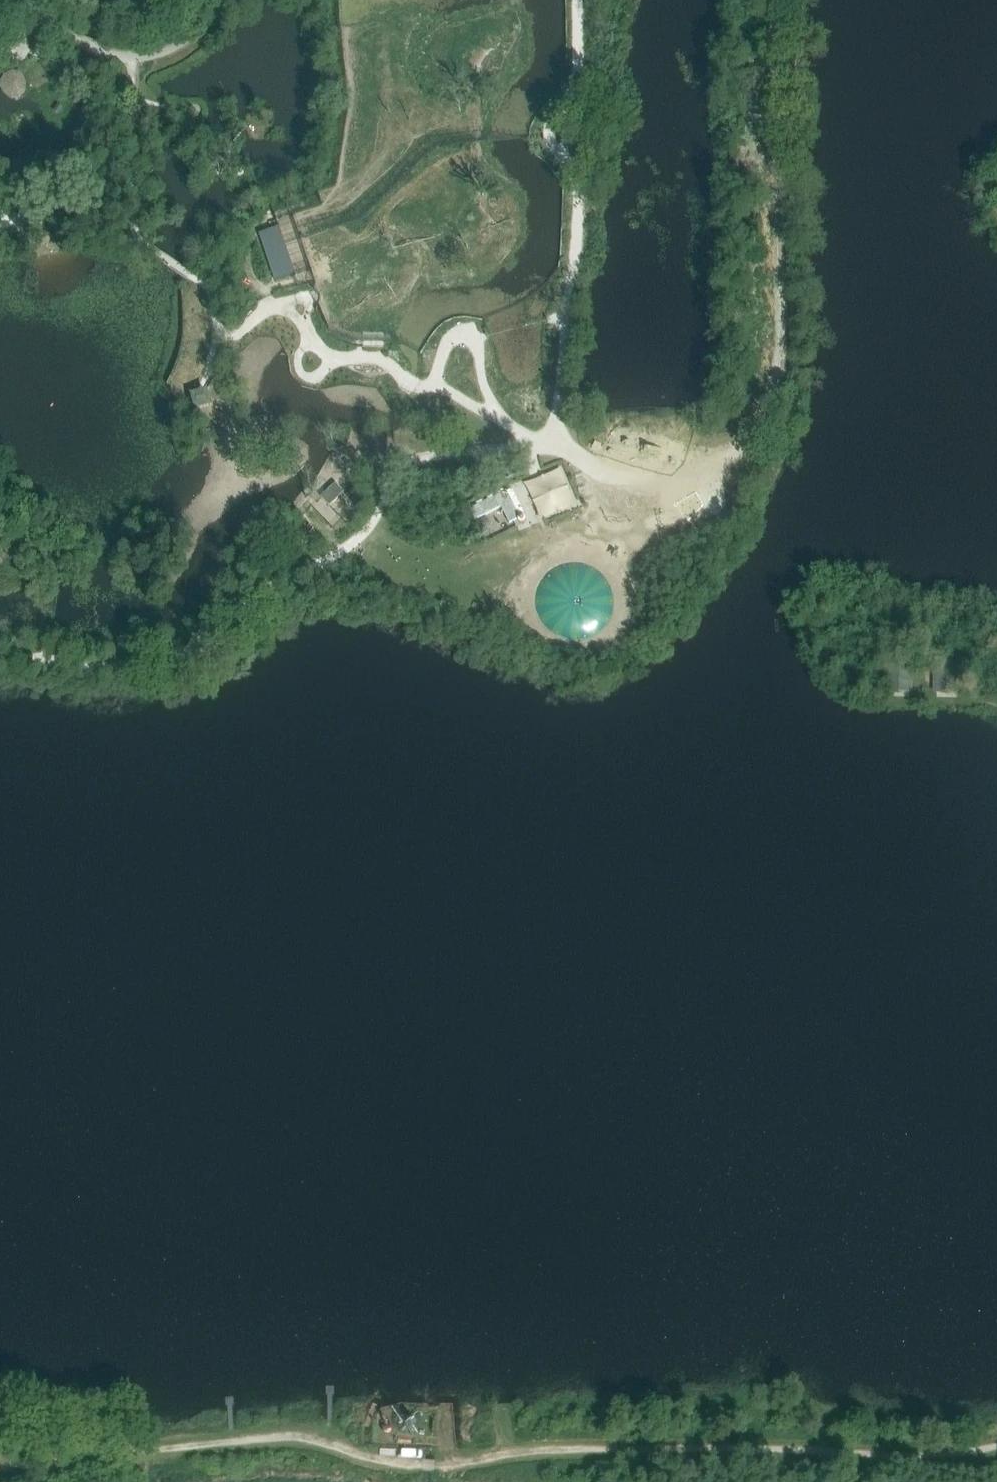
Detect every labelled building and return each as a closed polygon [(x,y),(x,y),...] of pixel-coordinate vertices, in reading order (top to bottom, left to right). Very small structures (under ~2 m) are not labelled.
[(30,78),(25,72),(23,71),(20,69),(17,69),(13,69),(12,70),(5,73),(1,79),(1,88),(6,94),(11,97),(19,98),(26,95),(30,88),(30,78)] [(279,228),(260,234),(275,280),(275,281),(295,274),(285,245),(279,228)] [(320,496),(328,504),(344,489),(335,481),(320,496)] [(506,489),(468,507),(475,521),(501,507),(509,523),(518,519),(520,518),(519,516),(506,489)] [(487,518),(478,522),(482,531),(491,526),(487,518)] [(537,572),(552,641),(616,627),(602,558),(537,572)] [(419,1416),(404,1415),(402,1431),(418,1432),(419,1416)]
